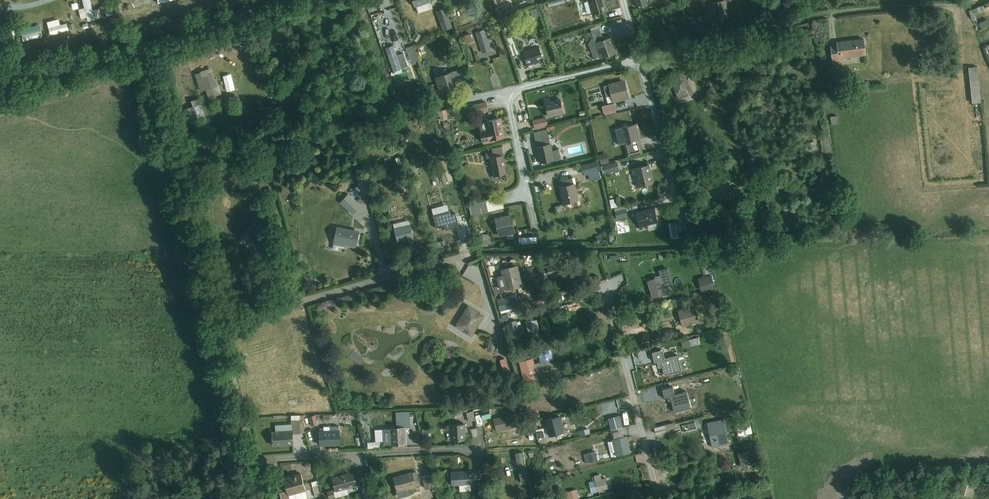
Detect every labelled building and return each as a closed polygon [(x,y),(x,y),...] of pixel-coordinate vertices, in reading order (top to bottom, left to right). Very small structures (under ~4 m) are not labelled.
[(79,9),(81,19),(87,18),(88,21),(95,19),(90,0),(82,0),(84,8),(79,9)] [(98,7),(100,15),(106,13),(107,17),(114,15),(110,0),(102,0),(104,6),(98,7)] [(131,3),(133,10),(153,5),(152,0),(132,0),(133,3),(131,3)] [(414,7),(416,7),(418,13),(432,8),(430,0),(412,0),(414,7)] [(584,3),(587,14),(591,12),(592,16),(606,11),(603,0),(586,0),(586,2),(584,3)] [(638,8),(649,6),(647,0),(636,0),(638,8)] [(710,3),(714,19),(728,16),(725,0),(723,0),(710,3)] [(973,9),(974,14),(988,7),(988,1),(973,9)] [(446,7),(436,11),(443,31),(452,27),(446,7)] [(536,8),(530,10),(532,17),(538,15),(536,8)] [(972,9),(969,10),(972,19),(975,26),(977,25),(972,9)] [(978,23),(981,28),(988,23),(987,19),(978,23)] [(67,23),(49,28),(50,35),(69,30),(67,23)] [(40,25),(20,30),(23,41),(43,36),(40,25)] [(483,29),(476,32),(483,53),(490,51),(483,29)] [(599,29),(591,32),(595,41),(603,39),(599,29)] [(416,32),(412,39),(417,42),(422,35),(416,32)] [(470,34),(464,35),(466,43),(472,41),(470,34)] [(513,35),(506,37),(512,56),(519,54),(513,35)] [(591,39),(588,44),(593,58),(616,51),(612,38),(594,44),(592,38),(591,39)] [(837,45),(830,46),(832,63),(842,62),(842,58),(866,55),(863,38),(836,42),(837,45)] [(394,46),(386,48),(393,72),(401,69),(401,68),(397,55),(394,46)] [(538,46),(523,51),(528,68),(534,66),(533,63),(543,60),(538,46)] [(405,52),(397,55),(401,68),(409,65),(405,52)] [(977,67),(968,67),(972,105),(975,105),(975,103),(981,102),(977,67)] [(210,74),(212,78),(215,77),(211,68),(201,71),(201,72),(203,76),(210,74)] [(463,68),(436,77),(440,91),(459,85),(460,87),(469,84),(463,68)] [(681,80),(673,83),(678,99),(693,94),(688,79),(687,79),(683,68),(677,70),(681,80)] [(203,76),(201,72),(196,74),(202,91),(206,90),(208,98),(222,94),(217,78),(212,79),(212,78),(210,74),(203,76)] [(612,95),(607,96),(609,102),(627,98),(623,81),(609,85),(612,95)] [(424,87),(418,89),(422,100),(427,98),(424,87)] [(393,88),(387,90),(390,102),(397,100),(393,88)] [(381,92),(372,94),(374,100),(387,97),(386,93),(381,94),(381,92)] [(194,107),(185,110),(186,115),(188,114),(191,124),(206,119),(199,99),(192,101),(194,107)] [(550,99),(544,100),(548,116),(564,113),(561,100),(550,102),(550,99)] [(486,102),(473,105),(475,113),(488,110),(486,102)] [(614,103),(602,106),(604,113),(605,113),(605,115),(616,113),(615,110),(616,110),(614,103)] [(446,110),(437,112),(438,117),(439,117),(440,121),(447,119),(446,115),(447,115),(446,110)] [(423,112),(420,113),(422,122),(429,120),(428,115),(425,116),(423,112)] [(837,115),(830,117),(832,125),(838,123),(837,115)] [(489,130),(480,132),(482,142),(483,142),(484,144),(494,142),(493,140),(503,138),(499,118),(487,121),(489,130)] [(546,118),(534,121),(535,128),(547,125),(546,118)] [(824,118),(820,118),(823,135),(820,136),(823,153),(831,151),(824,118)] [(637,133),(637,130),(639,129),(637,124),(615,129),(618,145),(623,143),(638,140),(636,133),(637,133)] [(547,130),(533,133),(541,163),(561,159),(559,149),(552,151),(547,130)] [(638,140),(623,143),(627,157),(643,153),(637,130),(637,133),(636,133),(638,140)] [(492,152),(485,153),(487,158),(490,157),(494,176),(506,174),(502,146),(492,148),(492,152)] [(607,153),(598,155),(600,163),(609,161),(607,153)] [(445,159),(436,163),(444,183),(453,180),(445,159)] [(598,161),(580,165),(582,175),(588,174),(590,181),(601,178),(599,170),(600,170),(598,161)] [(617,161),(603,165),(605,174),(619,170),(617,161)] [(648,166),(631,170),(633,177),(636,176),(638,186),(652,183),(648,166)] [(572,178),(559,181),(564,203),(579,200),(574,183),(573,183),(572,178)] [(400,180),(392,182),(397,194),(404,191),(400,180)] [(353,187),(350,192),(355,196),(359,192),(353,187)] [(348,193),(340,203),(353,214),(361,205),(348,193)] [(491,199),(494,210),(504,208),(501,196),(491,199)] [(494,210),(491,199),(468,204),(471,215),(494,210)] [(613,199),(609,200),(611,208),(617,207),(616,202),(614,203),(613,199)] [(449,206),(432,211),(437,228),(444,226),(446,230),(459,226),(456,213),(451,214),(449,206)] [(617,211),(612,212),(614,222),(618,221),(617,218),(627,216),(625,206),(616,208),(617,211)] [(653,208),(636,212),(640,230),(648,228),(648,231),(657,229),(656,223),(657,223),(653,208)] [(513,232),(506,234),(506,235),(516,233),(511,214),(501,217),(502,218),(509,216),(513,232)] [(509,216),(502,218),(495,219),(499,236),(506,234),(513,232),(509,216)] [(258,219),(247,235),(255,241),(254,243),(261,248),(271,232),(266,229),(269,225),(258,219)] [(408,220),(393,224),(397,242),(414,238),(410,224),(409,224),(408,220)] [(337,226),(333,244),(345,246),(345,245),(356,247),(359,230),(337,226)] [(612,229),(605,230),(606,242),(614,240),(612,229)] [(523,256),(519,262),(525,265),(529,259),(523,256)] [(503,275),(505,287),(521,284),(517,265),(501,269),(503,275)] [(662,278),(664,285),(672,283),(668,268),(659,270),(661,278),(662,278)] [(563,269),(543,272),(544,278),(549,277),(549,278),(564,276),(563,269)] [(505,287),(503,275),(497,276),(500,290),(506,288),(505,287)] [(711,275),(698,279),(701,290),(714,287),(711,275)] [(662,278),(661,278),(649,281),(648,283),(653,298),(666,294),(664,285),(662,278)] [(539,289),(536,301),(544,303),(547,291),(539,289)] [(502,298),(497,299),(501,313),(518,309),(518,307),(519,306),(516,294),(515,295),(514,291),(501,294),(502,298)] [(532,296),(520,299),(521,308),(535,304),(532,296)] [(468,306),(455,326),(472,336),(485,316),(468,306)] [(695,306),(678,310),(682,325),(698,320),(695,306)] [(520,334),(518,326),(516,320),(507,323),(513,346),(523,344),(520,334)] [(490,336),(487,350),(494,352),(497,338),(490,336)] [(533,358),(519,362),(525,384),(545,379),(541,362),(553,359),(550,348),(553,347),(551,343),(536,348),(540,362),(535,364),(533,358)] [(353,360),(358,353),(348,345),(343,352),(353,360)] [(681,371),(678,355),(664,359),(662,350),(653,352),(655,362),(657,362),(659,368),(662,367),(664,375),(681,371)] [(566,384),(539,392),(544,411),(551,409),(551,408),(556,406),(553,396),(568,391),(566,384)] [(691,408),(687,392),(675,395),(673,387),(662,390),(664,399),(670,398),(674,412),(691,408)] [(646,391),(637,393),(638,399),(648,397),(646,391)] [(391,428),(392,445),(405,444),(405,434),(409,433),(409,426),(410,426),(410,411),(396,412),(397,427),(391,427),(391,428)] [(473,411),(466,413),(468,422),(475,420),(473,411)] [(369,412),(358,415),(361,425),(371,422),(369,412)] [(521,412),(494,419),(497,431),(517,426),(515,418),(522,416),(521,412)] [(292,429),(304,428),(301,415),(291,415),(292,424),(275,425),(276,433),(272,433),(273,445),(293,444),(292,434),(292,429)] [(619,415),(607,418),(609,430),(622,427),(619,415)] [(560,416),(545,420),(549,436),(564,432),(560,416)] [(723,419),(707,423),(712,448),(728,444),(723,419)] [(749,420),(736,423),(739,436),(752,433),(749,420)] [(465,423),(450,424),(451,440),(465,439),(465,423)] [(675,429),(674,424),(673,423),(654,428),(656,434),(675,429)] [(320,430),(319,430),(320,445),(340,444),(339,430),(337,430),(336,426),(323,426),(323,428),(319,428),(320,430)] [(593,438),(605,433),(602,427),(590,432),(593,438)] [(392,445),(391,428),(383,428),(384,445),(392,445)] [(544,428),(535,430),(537,438),(545,437),(544,428)] [(614,440),(625,437),(623,431),(613,434),(614,440)] [(625,437),(614,440),(612,440),(615,452),(610,453),(611,457),(631,452),(627,436),(625,437)] [(751,450),(738,453),(742,468),(755,465),(751,450)] [(598,460),(597,456),(596,451),(583,454),(585,463),(598,460)] [(523,452),(515,454),(521,483),(529,481),(523,452)] [(471,470),(451,472),(452,486),(459,485),(460,491),(471,490),(470,484),(472,484),(471,470)] [(336,490),(323,493),(325,498),(335,497),(349,494),(347,488),(356,486),(353,473),(333,478),(336,490)] [(414,478),(412,473),(394,477),(398,491),(396,491),(398,498),(410,495),(409,489),(416,487),(416,486),(420,485),(418,477),(414,478)] [(289,498),(304,498),(307,498),(305,491),(306,491),(306,490),(310,488),(309,482),(304,484),(301,474),(284,478),(287,491),(289,498)] [(431,475),(422,477),(425,489),(434,486),(431,475)] [(600,475),(594,476),(598,491),(608,488),(605,478),(601,480),(600,475)] [(491,481),(477,482),(478,491),(480,491),(481,493),(485,493),(485,488),(491,488),(491,481)] [(962,482),(959,493),(974,498),(977,487),(962,482)] [(318,485),(312,487),(315,497),(321,495),(318,485)] [(358,493),(360,498),(374,498),(371,488),(358,493)] [(565,492),(567,498),(574,498),(578,498),(576,489),(565,492)] [(287,491),(280,493),(281,498),(289,498),(287,491)]
